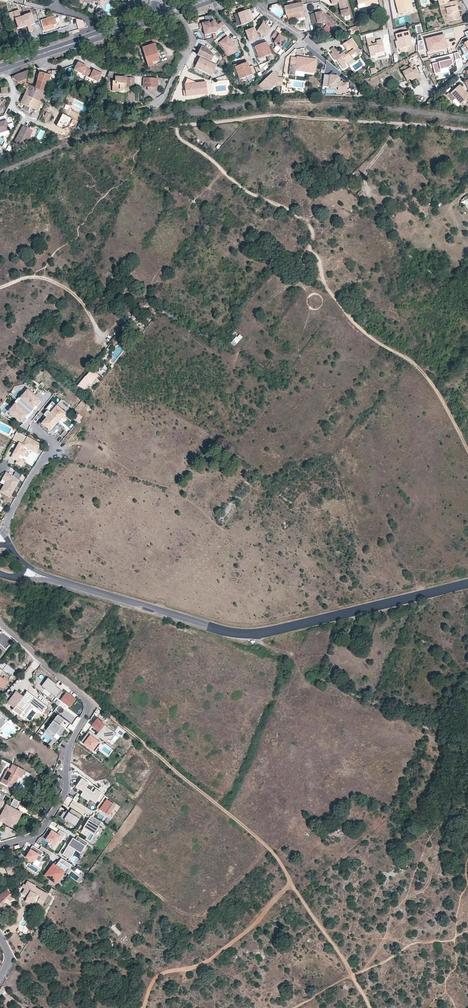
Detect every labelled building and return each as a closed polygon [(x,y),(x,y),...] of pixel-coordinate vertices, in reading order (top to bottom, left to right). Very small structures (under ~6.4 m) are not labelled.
[(332,3),(338,2),(340,1),(341,9),(348,8),(346,0),(331,0),(332,3)] [(402,13),(413,11),(410,0),(399,0),(402,13)] [(449,2),(444,3),(439,5),(442,19),(448,18),(449,22),(454,21),(459,19),(458,16),(456,6),(457,6),(456,0),(449,2)] [(284,6),(286,15),(295,13),(296,17),(297,22),(299,21),(298,18),(305,17),(303,10),(304,10),(302,2),(284,6)] [(350,15),(348,8),(341,9),(340,10),(341,14),(344,16),(350,15)] [(27,25),(24,15),(21,16),(19,9),(9,12),(11,19),(16,18),(19,28),(27,25)] [(238,13),(243,25),(252,21),(248,9),(238,13)] [(317,23),(323,22),(325,21),(330,26),(333,28),(337,23),(325,13),(323,14),(322,11),(315,12),(317,23)] [(27,25),(29,32),(34,31),(32,24),(35,23),(32,13),(24,15),(27,25)] [(46,30),(55,27),(54,24),(57,23),(55,16),(41,20),(45,30),(46,30)] [(86,27),(85,24),(83,20),(77,18),(77,19),(77,22),(78,24),(79,28),(80,29),(86,27)] [(212,21),(209,21),(212,32),(216,31),(217,31),(226,23),(223,20),(219,23),(215,19),(212,21)] [(209,21),(199,24),(200,28),(203,27),(205,35),(212,33),(212,32),(209,21)] [(265,37),(271,28),(263,23),(258,31),(256,32),(254,28),(246,31),(250,41),(262,37),(263,38),(265,37)] [(274,42),(275,44),(281,48),(287,39),(275,31),(271,37),(276,39),(274,42)] [(306,32),(316,41),(314,31),(306,32)] [(407,46),(410,46),(406,31),(395,34),(397,41),(399,49),(400,52),(408,50),(407,46)] [(237,46),(225,32),(218,38),(216,39),(228,53),(236,47),(237,46)] [(426,39),(429,52),(447,47),(445,40),(444,34),(426,39)] [(373,37),(366,38),(370,56),(375,55),(374,53),(384,50),(381,39),(376,40),(377,44),(372,45),(371,41),(374,41),(373,37)] [(343,45),(347,50),(348,53),(345,55),(343,52),(339,55),(346,64),(358,55),(354,50),(358,47),(352,38),(343,45)] [(259,58),(257,52),(255,47),(266,42),(266,41),(253,46),(257,59),(259,58)] [(255,47),(257,52),(259,58),(257,59),(259,63),(260,66),(266,63),(269,62),(267,56),(272,54),(267,42),(266,42),(255,47)] [(160,59),(155,44),(144,47),(142,48),(148,63),(149,67),(154,65),(153,62),(160,59)] [(339,55),(343,52),(338,44),(330,50),(333,53),(331,54),(335,60),(337,59),(343,69),(347,66),(346,64),(339,55)] [(214,55),(208,49),(202,46),(198,55),(211,61),(214,55)] [(230,56),(238,50),(236,47),(228,53),(230,56)] [(316,60),(291,57),(289,74),(295,75),(296,70),(306,71),(306,70),(315,71),(316,60)] [(200,58),(196,67),(212,75),(217,66),(200,58)] [(453,64),(452,59),(432,64),(435,74),(441,72),(440,70),(449,67),(453,64)] [(87,76),(90,69),(87,67),(88,66),(80,62),(78,63),(75,70),(87,76)] [(255,73),(253,66),(249,67),(248,63),(235,67),(240,79),(243,78),(244,79),(246,78),(245,77),(247,76),(252,75),(255,73)] [(402,72),(407,81),(411,79),(412,80),(420,76),(416,69),(413,70),(411,67),(402,72)] [(99,82),(103,74),(95,69),(94,71),(90,69),(87,76),(99,82)] [(12,77),(21,84),(28,90),(35,94),(33,98),(40,101),(40,100),(44,93),(36,89),(36,87),(29,84),(26,83),(28,73),(29,71),(27,71),(21,73),(12,77)] [(51,75),(40,72),(38,80),(47,84),(51,75)] [(284,78),(279,77),(273,72),(260,85),(264,90),(272,90),(278,84),(278,85),(283,86),(284,78)] [(324,74),(323,86),(330,87),(330,86),(338,87),(338,90),(346,91),(346,84),(342,83),(342,82),(339,81),(340,80),(337,80),(338,76),(324,74)] [(134,86),(135,78),(116,77),(115,81),(113,82),(113,90),(117,91),(120,91),(120,89),(120,87),(126,87),(126,86),(134,86)] [(207,93),(206,81),(196,82),(187,78),(184,82),(186,90),(187,96),(207,93)] [(144,86),(148,87),(155,87),(158,87),(158,79),(144,79),(144,86)] [(36,87),(36,89),(44,93),(47,84),(38,80),(36,87)] [(456,95),(458,97),(462,102),(467,97),(467,95),(459,85),(451,93),(454,97),(456,95)] [(33,98),(35,94),(28,90),(25,95),(33,98)] [(456,99),(458,97),(456,95),(454,97),(451,93),(447,96),(453,102),(456,99)] [(36,109),(40,101),(33,98),(25,95),(25,96),(21,103),(28,106),(35,109),(36,109)] [(72,118),(62,113),(57,126),(63,128),(69,126),(72,118)] [(0,125),(0,134),(10,131),(9,128),(7,124),(6,121),(2,122),(3,124),(0,125)] [(21,145),(23,146),(26,141),(27,142),(33,131),(23,126),(14,144),(20,147),(21,145)] [(365,194),(361,190),(360,190),(359,188),(355,192),(361,198),(365,194)] [(239,333),(230,342),(234,346),(242,337),(239,333)] [(94,377),(89,373),(78,386),(83,390),(86,387),(94,377)] [(37,407),(41,401),(28,390),(9,411),(21,421),(24,423),(28,419),(27,418),(36,406),(37,407)] [(45,415),(47,417),(45,419),(42,423),(51,430),(66,413),(57,406),(52,402),(46,409),(48,411),(44,415),(45,415)] [(40,443),(17,432),(13,439),(19,443),(18,445),(19,446),(18,447),(17,446),(13,454),(16,456),(15,458),(18,460),(16,462),(22,465),(25,460),(22,459),(24,455),(26,451),(28,448),(31,449),(32,445),(37,448),(40,443)] [(16,485),(19,480),(21,480),(24,475),(18,472),(14,477),(13,477),(13,476),(7,473),(4,479),(8,481),(2,492),(11,498),(17,486),(16,485)] [(0,668),(0,685),(3,688),(8,682),(11,676),(15,671),(7,665),(3,670),(0,668)] [(57,698),(63,692),(57,687),(59,686),(50,678),(43,687),(57,699),(57,698)] [(17,692),(8,703),(15,709),(13,711),(21,717),(30,705),(43,714),(48,707),(28,692),(24,697),(17,692)] [(63,692),(57,698),(70,709),(77,701),(70,695),(69,697),(63,692)] [(59,725),(64,719),(57,714),(46,730),(53,736),(55,733),(59,736),(65,729),(60,726),(59,725)] [(98,732),(95,735),(98,738),(105,743),(108,740),(110,741),(115,734),(96,719),(91,726),(98,732)] [(95,735),(89,730),(85,735),(86,736),(84,738),(83,737),(80,742),(93,752),(99,744),(96,741),(98,738),(95,735)] [(9,771),(6,770),(0,782),(7,785),(9,781),(14,784),(18,776),(20,777),(24,770),(12,764),(10,769),(9,771)] [(102,800),(105,796),(93,787),(91,791),(86,788),(89,784),(82,779),(76,787),(83,792),(80,796),(88,801),(89,799),(95,803),(99,798),(102,800)] [(115,806),(107,800),(108,799),(105,796),(102,800),(97,808),(108,815),(115,806)] [(3,820),(8,823),(16,810),(10,807),(7,805),(8,804),(0,799),(0,807),(5,809),(1,816),(0,815),(0,825),(3,820)] [(14,799),(10,807),(16,810),(20,802),(14,799)] [(75,826),(82,816),(71,809),(69,812),(66,811),(65,812),(64,812),(60,817),(75,826)] [(22,813),(16,810),(8,823),(15,827),(22,813)] [(101,822),(91,816),(81,831),(80,831),(79,832),(87,837),(90,832),(94,835),(101,822)] [(331,833),(335,837),(341,831),(336,827),(331,833)] [(66,834),(60,830),(57,834),(52,831),(46,840),(55,845),(58,841),(60,842),(66,834)] [(86,847),(88,843),(77,836),(75,840),(73,838),(70,843),(70,842),(62,855),(69,859),(75,850),(76,850),(81,854),(85,846),(86,847)] [(41,856),(43,852),(32,846),(30,849),(31,849),(26,857),(34,862),(35,860),(39,862),(42,857),(41,856)] [(66,873),(72,865),(61,858),(57,863),(55,866),(53,865),(45,876),(49,880),(50,879),(55,883),(56,882),(58,883),(64,875),(62,874),(63,873),(64,873),(66,873)] [(8,877),(19,873),(16,865),(5,868),(8,877)] [(36,886),(27,881),(25,885),(23,889),(25,889),(22,894),(27,897),(27,898),(34,901),(42,905),(45,899),(44,898),(46,893),(35,887),(36,886)] [(6,904),(3,901),(7,898),(11,894),(7,890),(0,896),(0,910),(5,906),(6,904)]
